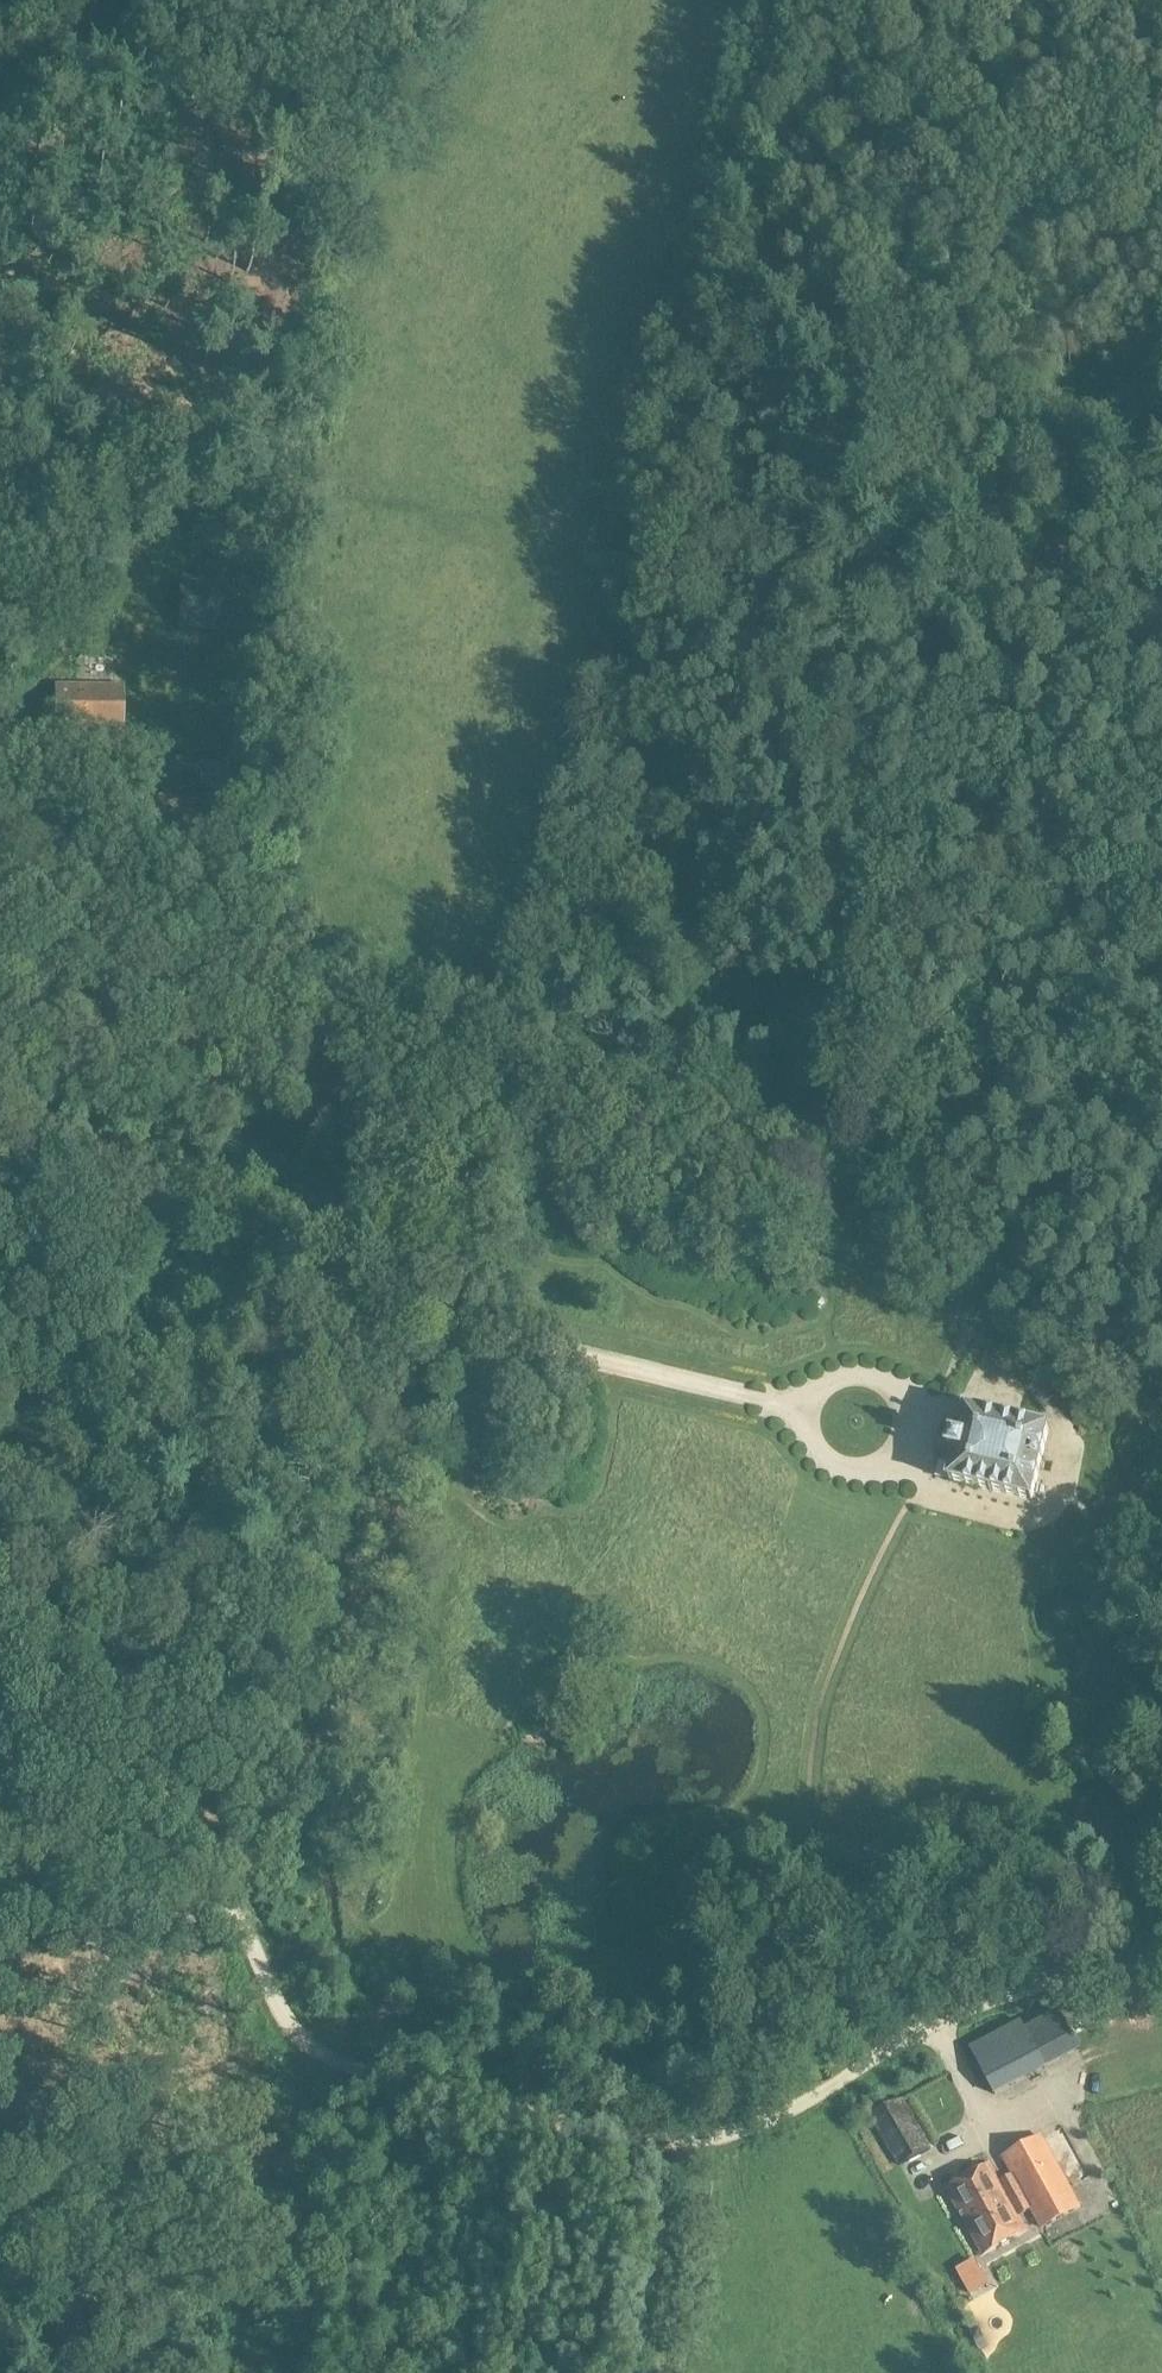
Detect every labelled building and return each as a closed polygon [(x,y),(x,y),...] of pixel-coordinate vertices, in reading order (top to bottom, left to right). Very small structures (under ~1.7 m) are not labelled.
[(179,581),(177,631),(251,631),(252,581),(179,581)] [(55,686),(55,736),(120,736),(120,687),(55,686)] [(946,1449),(945,1453),(954,1455),(948,1479),(1031,1499),(1047,1428),(965,1408),(958,1439),(949,1436),(946,1449)] [(901,2099),(872,2116),(900,2166),(929,2149),(901,2099)] [(990,2165),(947,2189),(983,2254),(1026,2230),(1019,2217),(1031,2210),(1041,2228),(1079,2207),(1041,2137),(1003,2158),(1012,2175),(1000,2182),(990,2165)]
